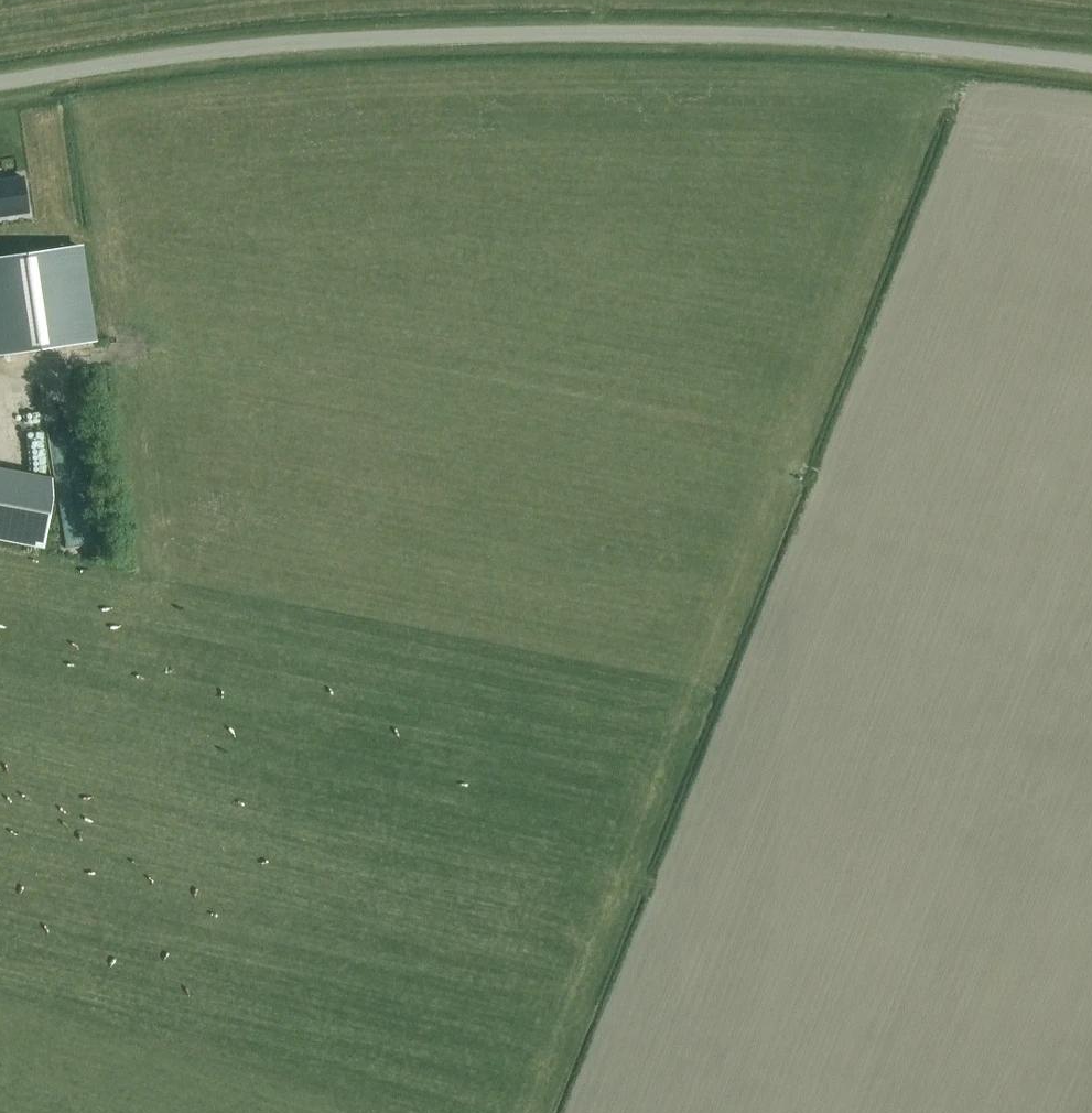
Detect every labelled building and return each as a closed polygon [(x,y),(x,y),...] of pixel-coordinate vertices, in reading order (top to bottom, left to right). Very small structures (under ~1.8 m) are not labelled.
[(23,173),(0,177),(0,213),(28,209),(23,173)] [(57,344),(46,265),(0,272),(0,353),(57,344)] [(36,392),(22,395),(24,410),(38,408),(36,392)] [(43,546),(57,476),(0,465),(0,538),(43,546)]
